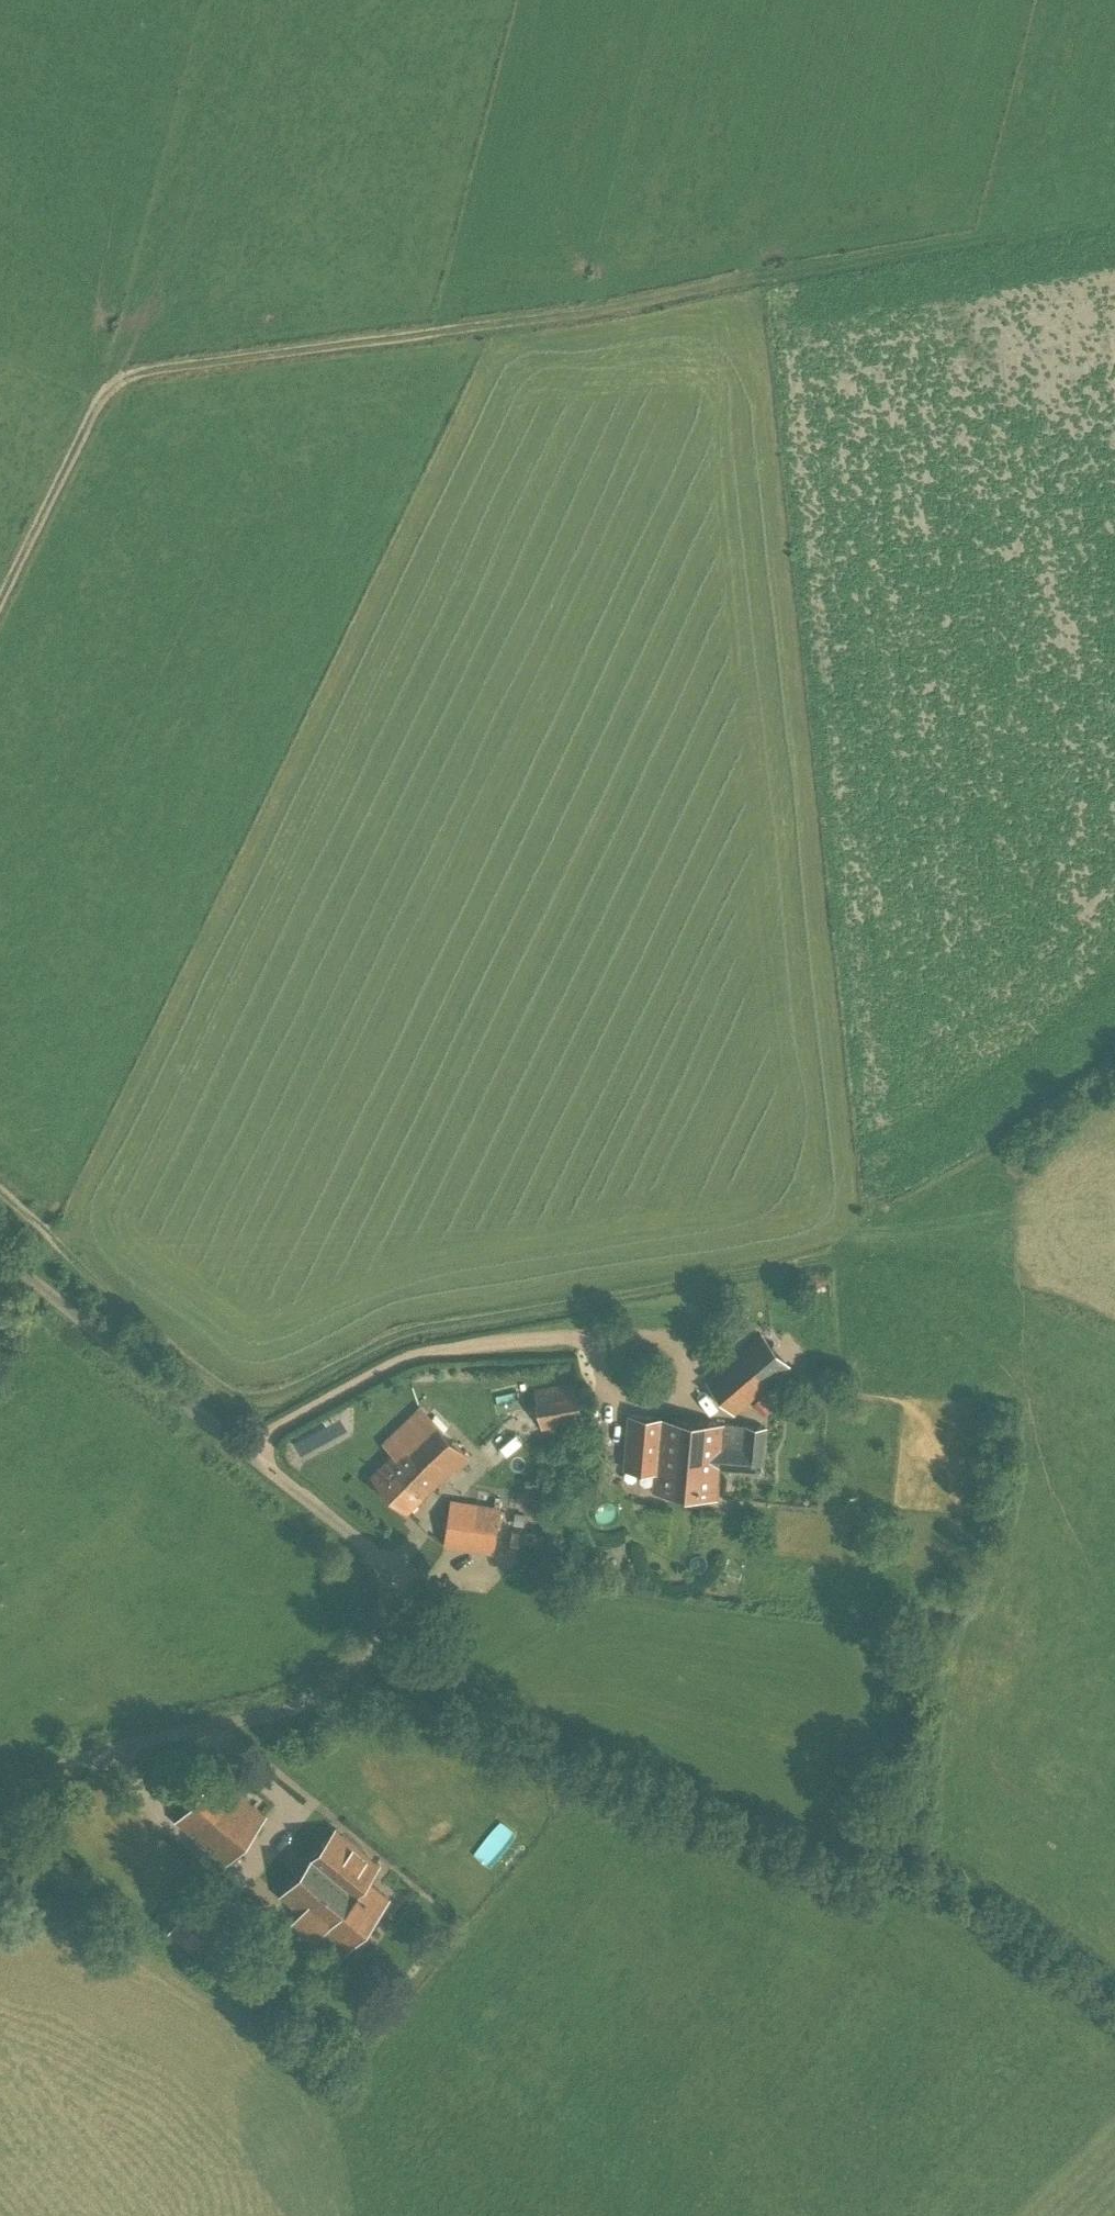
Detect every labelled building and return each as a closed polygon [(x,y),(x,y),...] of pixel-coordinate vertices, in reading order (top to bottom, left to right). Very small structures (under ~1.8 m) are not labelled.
[(735,1416),(791,1367),(792,1369),(801,1362),(779,1336),(771,1343),(761,1332),(707,1381),(735,1416)] [(486,1420),(522,1413),(521,1411),(538,1408),(542,1430),(583,1422),(576,1382),(536,1390),(535,1385),(481,1395),(486,1420)] [(371,1475),(407,1513),(452,1469),(456,1473),(471,1458),(421,1406),(383,1443),(394,1454),(371,1475)] [(656,1472),(655,1491),(715,1496),(718,1468),(763,1472),(766,1426),(630,1415),(625,1469),(656,1472)] [(478,1551),(477,1558),(492,1560),(493,1554),(494,1554),(501,1507),(462,1502),(459,1514),(449,1512),(444,1546),(478,1551)] [(268,1814),(215,1771),(174,1821),(227,1864),(268,1814)] [(499,1818),(477,1854),(496,1866),(518,1830),(499,1818)] [(300,1912),(290,1924),(313,1943),(323,1931),(346,1950),(390,1897),(369,1880),(382,1864),(368,1853),(336,1827),(280,1896),(300,1912)] [(187,1946),(199,1932),(179,1915),(167,1929),(187,1946)]
